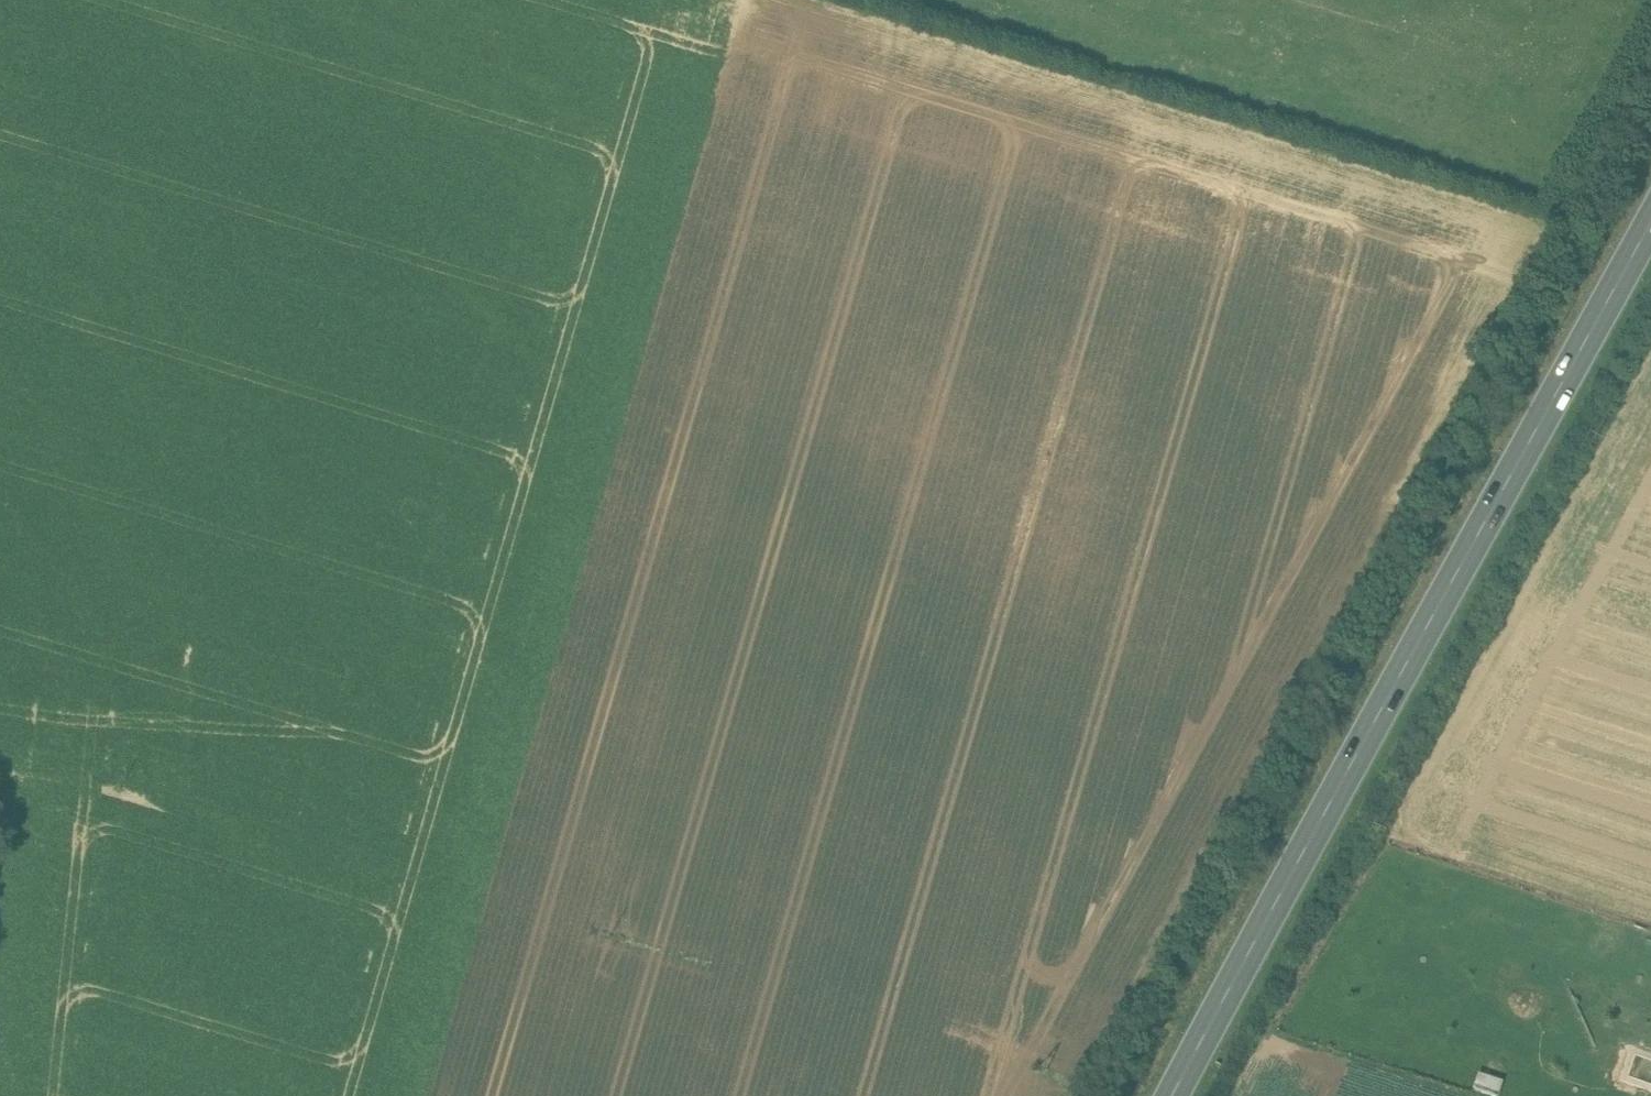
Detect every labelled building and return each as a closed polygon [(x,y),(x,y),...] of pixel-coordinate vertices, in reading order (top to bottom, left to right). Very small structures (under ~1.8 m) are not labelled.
[(1478,1071),(1474,1089),(1498,1094),(1502,1077),(1478,1071)]
